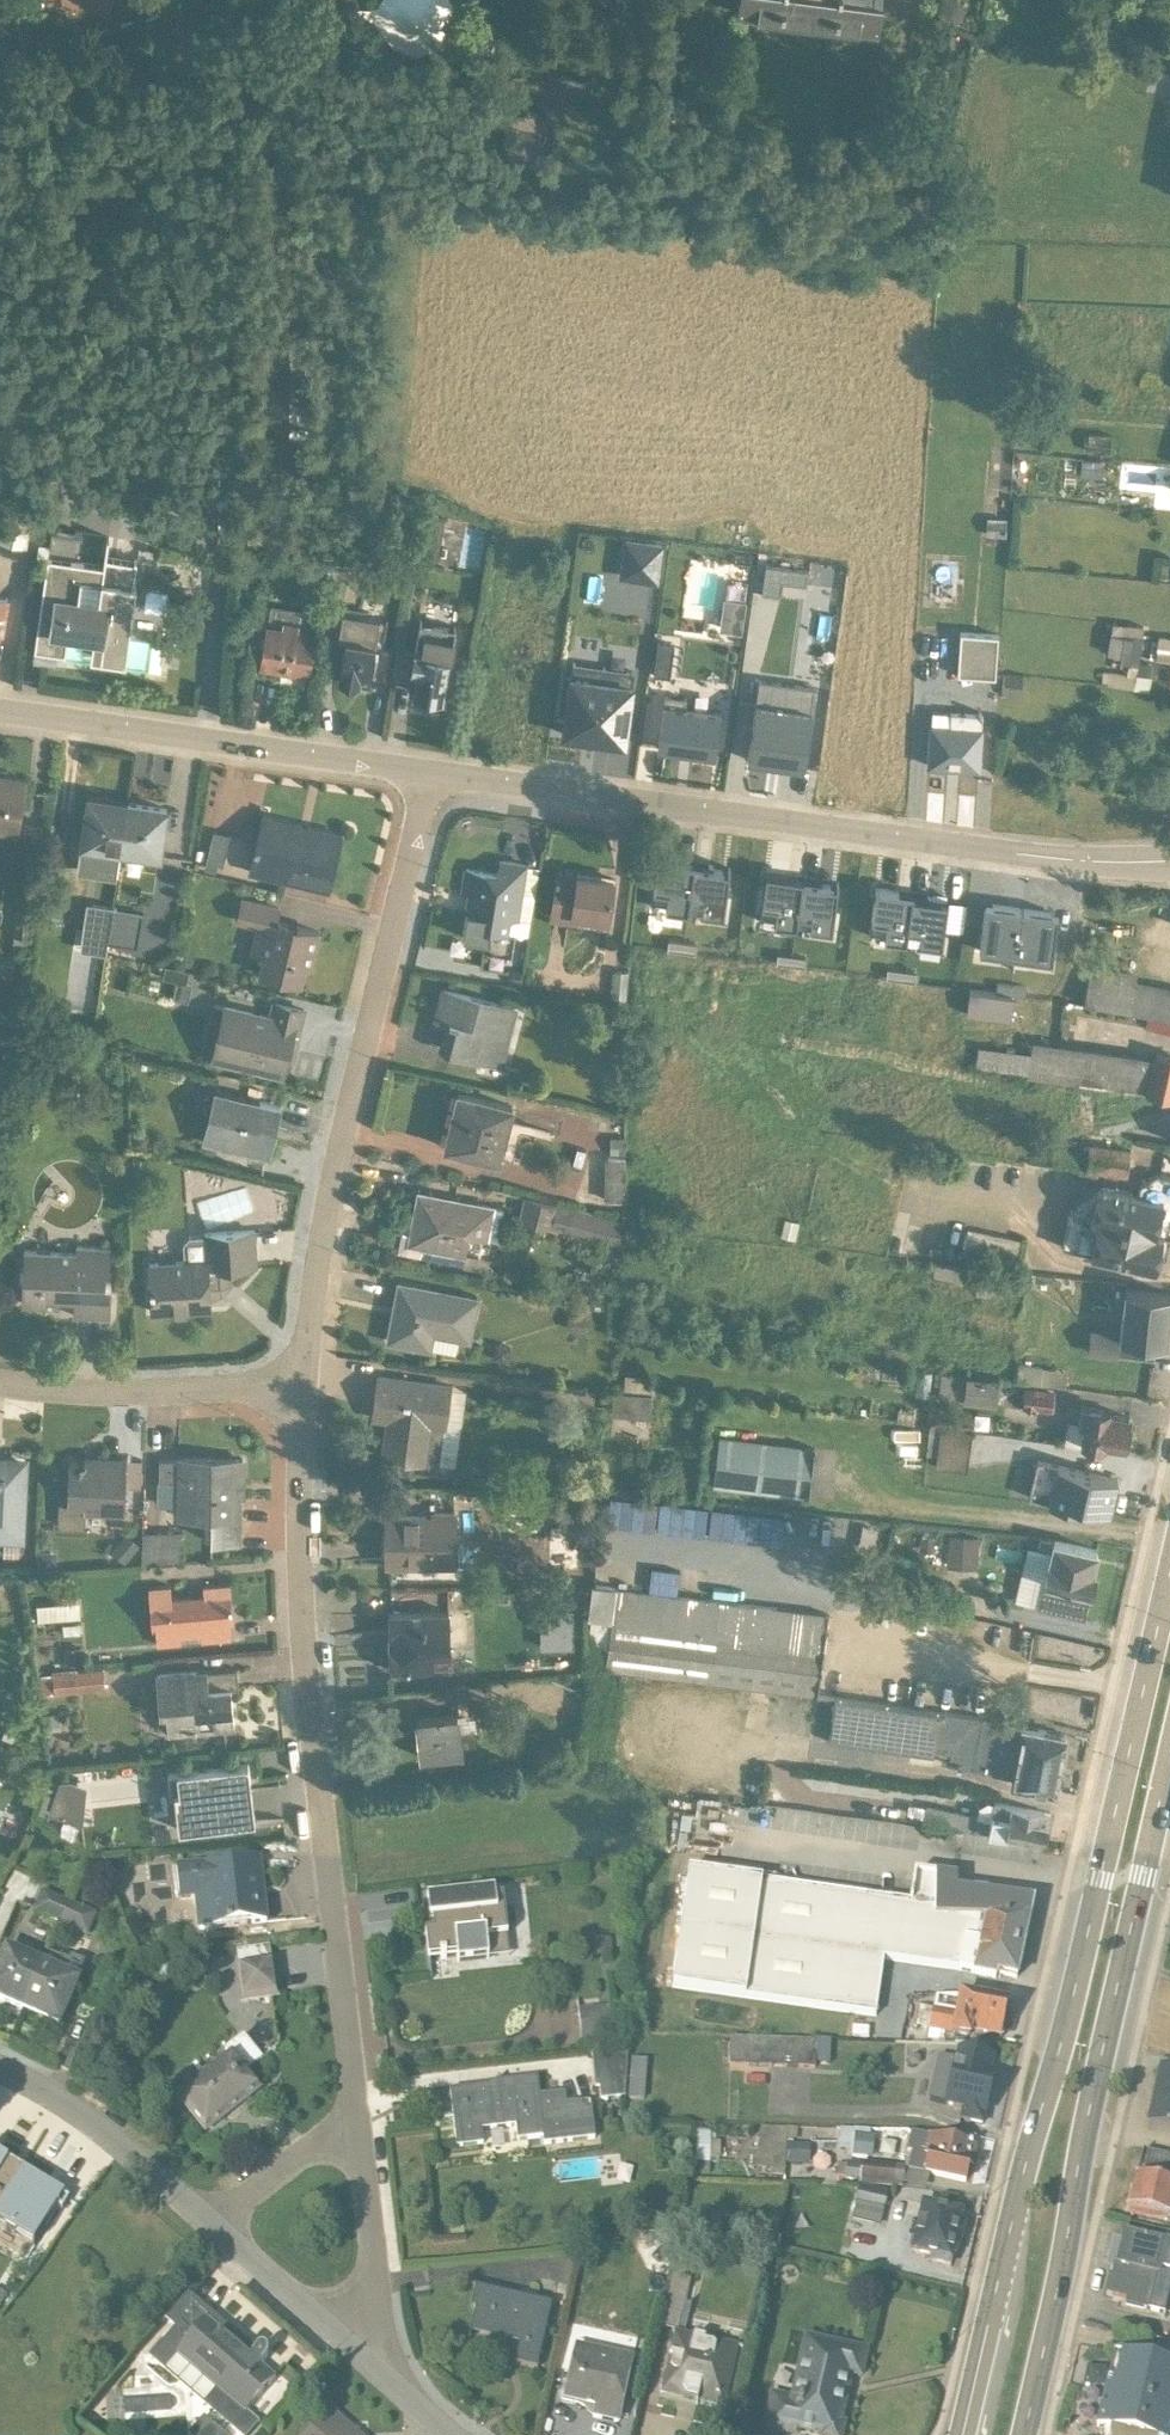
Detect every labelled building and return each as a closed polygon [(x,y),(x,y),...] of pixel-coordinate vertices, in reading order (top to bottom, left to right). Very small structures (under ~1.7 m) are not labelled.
[(37,4),(124,10),(125,0),(38,0),(37,4)] [(383,41),(444,47),(449,0),(387,0),(383,41)] [(735,12),(877,30),(880,0),(737,0),(735,12)] [(1013,409),(1012,431),(1025,431),(1025,410),(1013,409)] [(32,522),(2,514),(0,526),(0,542),(26,548),(32,522)] [(427,517),(420,557),(437,559),(443,520),(427,517)] [(986,518),(985,537),(1004,538),(1005,519),(986,518)] [(92,638),(89,658),(124,663),(136,582),(131,581),(133,562),(104,557),(103,564),(78,561),(81,535),(49,530),(47,542),(37,541),(35,556),(46,558),(33,649),(64,654),(68,635),(92,638)] [(626,534),(620,574),(660,580),(666,540),(626,534)] [(784,577),(808,581),(811,568),(767,561),(763,588),(782,591),(784,577)] [(805,595),(808,584),(786,579),(784,590),(805,595)] [(3,633),(9,596),(0,595),(0,633),(3,633)] [(310,614),(270,607),(267,625),(265,625),(258,669),(279,673),(277,687),(301,691),(303,677),(307,677),(314,632),(306,631),(310,614)] [(378,620),(342,614),(338,639),(344,640),(337,680),(367,685),(378,620)] [(392,681),(414,686),(414,690),(424,692),(424,694),(442,698),(455,631),(419,624),(414,651),(413,651),(412,652),(396,650),(392,681)] [(1169,690),(1169,668),(1138,664),(1142,627),(1111,624),(1105,654),(1118,657),(1118,663),(1125,664),(1125,675),(1103,672),(1101,683),(1107,684),(1107,687),(1165,693),(1166,693),(1166,689),(1169,690)] [(997,635),(960,632),(957,674),(994,677),(997,635)] [(1157,638),(1155,660),(1169,661),(1169,639),(1157,638)] [(572,662),(562,733),(623,742),(633,671),(572,662)] [(1021,676),(1001,674),(1000,694),(1020,696),(1021,676)] [(758,678),(746,759),(803,767),(815,686),(758,678)] [(663,701),(657,746),(713,754),(720,709),(663,701)] [(931,711),(927,764),(977,768),(981,713),(950,710),(949,712),(931,711)] [(18,835),(24,779),(0,775),(0,833),(18,835)] [(127,800),(85,794),(79,847),(119,853),(127,800)] [(160,859),(168,806),(127,800),(119,853),(160,859)] [(340,834),(262,816),(260,825),(246,822),(242,836),(256,840),(249,872),(327,889),(340,834)] [(229,834),(213,830),(212,834),(201,831),(194,858),(206,861),(222,864),(222,863),(229,834)] [(653,902),(726,912),(731,867),(659,858),(653,902)] [(466,911),(462,937),(488,941),(488,944),(505,947),(507,932),(527,935),(538,867),(499,861),(497,873),(466,868),(462,891),(473,892),(473,893),(470,912),(466,911)] [(557,870),(550,919),(572,922),(573,915),(607,920),(613,879),(557,870)] [(767,874),(762,920),(835,928),(840,882),(767,874)] [(947,897),(875,890),(871,934),(943,941),(947,897)] [(279,906),(240,897),(235,921),(255,926),(249,952),(261,955),(257,973),(301,983),(305,966),(311,967),(319,930),(276,919),(279,906)] [(78,932),(106,936),(111,913),(81,909),(78,932)] [(136,941),(140,918),(111,913),(105,950),(129,954),(132,940),(136,941)] [(1135,980),(1136,971),(1090,963),(1083,1003),(1146,1014),(1169,1018),(1169,986),(1135,980)] [(437,1047),(478,1058),(480,1053),(500,1057),(512,1006),(443,989),(436,1018),(445,1020),(437,1047)] [(965,1015),(1009,1021),(1012,995),(968,989),(965,1015)] [(211,1006),(200,1054),(210,1057),(209,1061),(280,1077),(284,1060),(294,1062),(298,1044),(306,1009),(306,1008),(271,1000),(268,1014),(223,1004),(221,1009),(211,1006)] [(1146,1014),(1143,1027),(1169,1033),(1169,1018),(1146,1014)] [(1024,1077),(1169,1098),(1169,1055),(1152,1051),(1150,1056),(1031,1038),(1028,1051),(976,1046),(973,1067),(1024,1074),(1024,1077)] [(440,1148),(499,1163),(514,1104),(455,1089),(440,1148)] [(214,1090),(213,1091),(201,1142),(268,1159),(280,1107),(214,1090)] [(1081,1151),(1058,1149),(1056,1165),(1126,1174),(1131,1149),(1127,1148),(1127,1145),(1121,1144),(1120,1147),(1108,1146),(1109,1134),(1094,1132),(1092,1144),(1086,1143),(1085,1146),(1082,1146),(1081,1151)] [(622,1137),(609,1137),(608,1154),(622,1154),(622,1137)] [(603,1200),(624,1201),(624,1158),(603,1156),(603,1154),(584,1154),(584,1171),(583,1172),(584,1187),(602,1188),(603,1200)] [(139,1156),(125,1165),(135,1177),(148,1167),(139,1156)] [(1077,1168),(1075,1180),(1092,1182),(1093,1177),(1097,1177),(1098,1171),(1077,1168)] [(1062,1247),(1153,1267),(1156,1255),(1165,1256),(1169,1233),(1169,1177),(1157,1174),(1140,1185),(1138,1194),(1097,1186),(1095,1195),(1069,1211),(1062,1247)] [(397,1248),(398,1251),(461,1264),(461,1267),(485,1272),(488,1257),(464,1253),(468,1235),(496,1240),(503,1208),(495,1206),(495,1204),(416,1190),(410,1218),(403,1218),(397,1248)] [(518,1219),(617,1243),(623,1222),(523,1196),(518,1219)] [(967,1230),(961,1255),(961,1256),(1013,1266),(1020,1241),(967,1230)] [(148,1262),(151,1311),(152,1311),(209,1308),(209,1295),(221,1294),(230,1284),(229,1268),(255,1265),(253,1231),(202,1234),(202,1236),(188,1237),(183,1243),(184,1260),(148,1262)] [(75,1252),(23,1250),(20,1305),(57,1306),(58,1299),(73,1300),(72,1316),(108,1317),(110,1282),(104,1282),(104,1273),(108,1273),(109,1248),(76,1246),(75,1252)] [(936,1265),(935,1278),(976,1283),(975,1295),(994,1297),(998,1279),(1033,1282),(1034,1274),(936,1265)] [(457,1340),(470,1343),(479,1297),(478,1297),(396,1281),(384,1342),(430,1351),(431,1348),(454,1353),(457,1340)] [(1088,1352),(1152,1359),(1154,1342),(1165,1344),(1169,1303),(1169,1294),(1123,1289),(1119,1330),(1102,1329),(1102,1331),(1090,1331),(1088,1352)] [(568,1312),(567,1330),(584,1330),(585,1313),(568,1312)] [(510,1346),(495,1344),(492,1359),(507,1362),(510,1346)] [(1015,1380),(1064,1386),(1066,1370),(1018,1363),(1015,1380)] [(1020,1406),(1051,1410),(1053,1388),(940,1373),(938,1398),(995,1403),(1020,1406)] [(376,1375),(370,1420),(385,1422),(380,1457),(437,1465),(438,1463),(454,1465),(465,1391),(450,1389),(451,1385),(376,1375)] [(653,1417),(654,1391),(615,1389),(614,1416),(653,1417)] [(1066,1404),(1064,1420),(1067,1421),(1063,1443),(1102,1448),(1103,1444),(1124,1447),(1125,1442),(1128,1440),(1128,1434),(1126,1432),(1129,1416),(1109,1412),(1109,1408),(1066,1404)] [(896,1409),(895,1424),(913,1426),(914,1411),(896,1409)] [(970,1432),(929,1427),(925,1455),(935,1457),(934,1467),(965,1471),(970,1432)] [(718,1435),(712,1486),(807,1497),(812,1447),(718,1435)] [(58,1502),(57,1527),(83,1528),(84,1514),(122,1515),(123,1487),(140,1487),(141,1460),(124,1460),(125,1458),(85,1456),(85,1464),(69,1463),(66,1502),(58,1502)] [(28,1458),(0,1457),(0,1543),(2,1543),(2,1557),(20,1557),(21,1544),(24,1543),(28,1458)] [(212,1541),(236,1541),(238,1481),(242,1481),(242,1460),(179,1459),(178,1460),(159,1460),(157,1482),(156,1482),(156,1506),(174,1507),(174,1519),(211,1520),(211,1541),(212,1541)] [(1026,1497),(1081,1510),(1083,1505),(1109,1511),(1116,1479),(1035,1460),(1026,1497)] [(471,1561),(473,1556),(472,1550),(470,1547),(468,1544),(464,1543),(456,1542),(455,1511),(431,1510),(430,1514),(384,1515),(384,1568),(456,1568),(456,1566),(462,1566),(468,1564),(471,1561)] [(141,1533),(140,1565),(179,1561),(180,1532),(141,1533)] [(139,1545),(126,1534),(111,1551),(123,1562),(139,1545)] [(975,1537),(947,1535),(945,1569),(973,1570),(975,1537)] [(1096,1551),(1038,1539),(1035,1550),(1025,1548),(1013,1603),(1037,1607),(1084,1618),(1094,1572),(1092,1571),(1096,1551)] [(56,1553),(38,1552),(37,1569),(55,1570),(56,1553)] [(169,1585),(148,1588),(151,1630),(155,1630),(157,1646),(228,1640),(229,1639),(228,1624),(232,1623),(229,1583),(203,1586),(202,1594),(170,1597),(169,1585)] [(584,1666),(817,1696),(827,1613),(590,1585),(587,1615),(590,1617),(584,1666)] [(78,1602),(35,1606),(37,1621),(79,1618),(78,1602)] [(573,1605),(540,1607),(543,1647),(575,1645),(573,1605)] [(387,1614),(388,1670),(431,1670),(430,1653),(449,1653),(448,1613),(387,1614)] [(62,1650),(64,1666),(81,1664),(80,1648),(62,1650)] [(206,1669),(155,1674),(158,1713),(165,1713),(167,1733),(233,1727),(229,1690),(238,1689),(236,1668),(206,1671),(206,1669)] [(51,1675),(37,1676),(40,1695),(104,1688),(101,1670),(76,1672),(76,1670),(51,1672),(51,1675)] [(1009,1782),(1054,1790),(1065,1734),(980,1716),(834,1698),(828,1740),(832,1742),(931,1756),(931,1761),(1009,1776),(1009,1782)] [(479,1722),(475,1722),(473,1712),(416,1718),(420,1757),(476,1751),(475,1733),(480,1733),(479,1722)] [(58,1714),(43,1716),(45,1732),(60,1730),(58,1714)] [(171,1794),(175,1828),(254,1819),(250,1787),(245,1788),(244,1780),(249,1779),(247,1762),(164,1772),(167,1794),(171,1794)] [(52,1813),(83,1819),(90,1781),(58,1776),(52,1813)] [(1005,1834),(1044,1841),(1049,1814),(987,1802),(978,1807),(976,1815),(925,1805),(921,1824),(1005,1836),(1005,1834)] [(176,1865),(175,1866),(179,1900),(194,1899),(198,1930),(266,1922),(258,1858),(176,1865)] [(998,1976),(1018,1979),(1034,1900),(957,1889),(956,1878),(935,1875),(911,1874),(908,1902),(688,1870),(669,1988),(876,2015),(883,1961),(972,1973),(972,1975),(997,1980),(998,1976)] [(426,1897),(429,1921),(432,1921),(433,1932),(425,1933),(428,1959),(456,1956),(457,1960),(509,1955),(506,1931),(511,1929),(515,1924),(515,1916),(514,1913),(510,1911),(504,1912),(502,1897),(494,1898),(494,1890),(426,1897)] [(70,1903),(43,1891),(33,1912),(61,1924),(70,1903)] [(96,1916),(70,1903),(61,1924),(87,1936),(96,1916)] [(592,1939),(593,1957),(612,1954),(610,1938),(592,1939)] [(0,1957),(0,2003),(22,2012),(43,1963),(4,1946),(0,1957)] [(279,1998),(273,1960),(271,1960),(269,1948),(236,1953),(238,1966),(235,1966),(240,2004),(279,1998)] [(78,1978),(84,1963),(71,1956),(69,1961),(48,1952),(22,2012),(60,2029),(81,1980),(78,1978)] [(972,2034),(1000,2039),(1008,2002),(958,1993),(957,1996),(954,1996),(952,2012),(932,2010),(931,2012),(920,2009),(916,2026),(928,2029),(927,2030),(940,2033),(938,2039),(951,2044),(954,2035),(971,2040),(971,2039),(972,2034)] [(608,2006),(577,2010),(581,2041),(613,2037),(608,2006)] [(262,2059),(244,2036),(225,2051),(230,2057),(179,2097),(204,2130),(257,2089),(244,2072),(262,2059)] [(815,2066),(830,2064),(831,2039),(729,2036),(729,2064),(815,2066)] [(994,2056),(957,2047),(955,2058),(939,2056),(928,2100),(961,2109),(959,2120),(982,2125),(984,2115),(986,2115),(995,2072),(991,2070),(994,2056)] [(600,2099),(625,2097),(628,2051),(591,2055),(595,2087),(599,2087),(600,2099)] [(646,2089),(648,2058),(634,2058),(632,2088),(646,2089)] [(1161,2072),(1154,2101),(1169,2105),(1169,2073),(1161,2072)] [(449,2090),(456,2147),(483,2143),(481,2129),(515,2125),(516,2125),(517,2139),(542,2137),(543,2144),(594,2138),(591,2108),(582,2108),(581,2102),(565,2103),(564,2093),(540,2095),(537,2077),(488,2083),(488,2085),(449,2090)] [(1148,2129),(1169,2134),(1169,2105),(1154,2101),(1148,2129)] [(797,2128),(760,2126),(759,2135),(753,2135),(753,2148),(749,2148),(748,2165),(769,2167),(768,2177),(784,2178),(785,2169),(784,2169),(786,2139),(797,2140),(797,2128)] [(846,2155),(871,2158),(872,2158),(874,2137),(870,2135),(870,2129),(841,2128),(840,2131),(835,2131),(833,2138),(838,2139),(837,2149),(846,2150),(846,2155)] [(698,2130),(699,2160),(712,2160),(711,2129),(698,2130)] [(837,2163),(836,2175),(857,2178),(857,2184),(902,2187),(903,2183),(926,2189),(929,2175),(965,2182),(969,2166),(973,2166),(977,2145),(911,2131),(906,2150),(911,2151),(910,2157),(905,2157),(903,2166),(860,2161),(860,2163),(847,2161),(846,2163),(837,2163)] [(787,2144),(786,2162),(809,2164),(810,2144),(787,2144)] [(1144,2150),(1137,2178),(1134,2178),(1126,2211),(1169,2220),(1169,2155),(1144,2150)] [(23,2172),(0,2158),(0,2209),(23,2172)] [(0,2210),(0,2223),(33,2244),(56,2207),(62,2210),(68,2198),(23,2172),(0,2210)] [(887,2193),(859,2187),(851,2220),(879,2227),(887,2193)] [(929,2263),(950,2267),(953,2255),(956,2256),(959,2241),(961,2242),(966,2223),(961,2221),(963,2211),(921,2202),(910,2253),(930,2258),(929,2263)] [(1106,2294),(1125,2300),(1124,2304),(1164,2314),(1169,2288),(1169,2242),(1124,2231),(1106,2294)] [(514,2364),(536,2369),(551,2304),(475,2287),(470,2308),(475,2309),(470,2333),(518,2344),(514,2364)] [(189,2294),(164,2320),(173,2328),(148,2356),(238,2434),(248,2434),(259,2422),(247,2412),(275,2377),(261,2365),(267,2357),(267,2354),(263,2350),(260,2349),(255,2350),(189,2294)] [(682,2331),(688,2304),(666,2299),(660,2326),(682,2331)] [(673,2333),(659,2396),(722,2410),(738,2348),(673,2333)] [(796,2434),(797,2430),(820,2434),(840,2434),(843,2425),(840,2423),(851,2375),(860,2377),(866,2352),(803,2337),(789,2395),(773,2392),(765,2428),(796,2434)] [(591,2417),(619,2423),(634,2358),(575,2344),(561,2402),(579,2406),(590,2416),(591,2417)] [(1145,2359),(1112,2351),(1095,2426),(1101,2427),(1100,2434),(1169,2434),(1169,2365),(1145,2359)] [(358,2430),(352,2431),(333,2415),(315,2434),(358,2434),(358,2430)] [(203,2417),(188,2434),(224,2434),(203,2417)] [(754,2426),(736,2422),(733,2434),(752,2434),(754,2426)]
